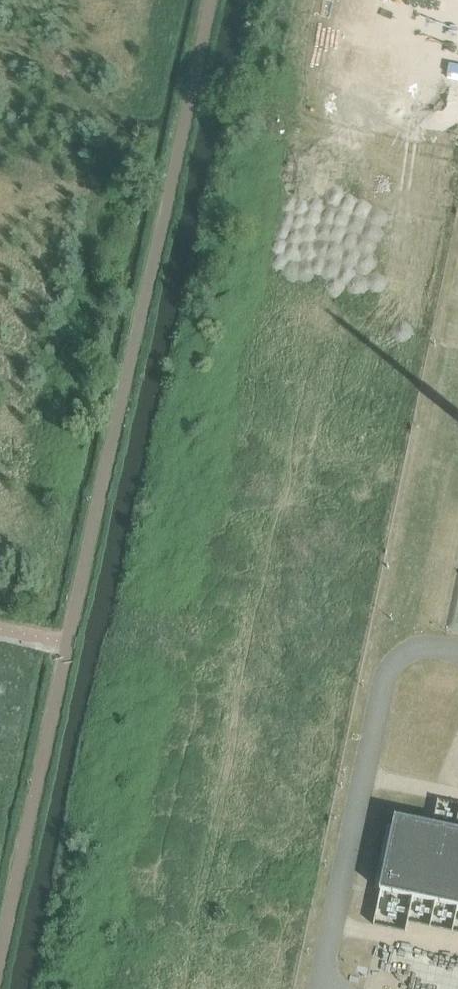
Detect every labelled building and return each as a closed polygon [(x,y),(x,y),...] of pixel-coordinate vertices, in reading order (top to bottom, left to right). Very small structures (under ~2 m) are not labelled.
[(381,890),(457,907),(457,831),(433,826),(420,823),(396,818),(381,890)]
